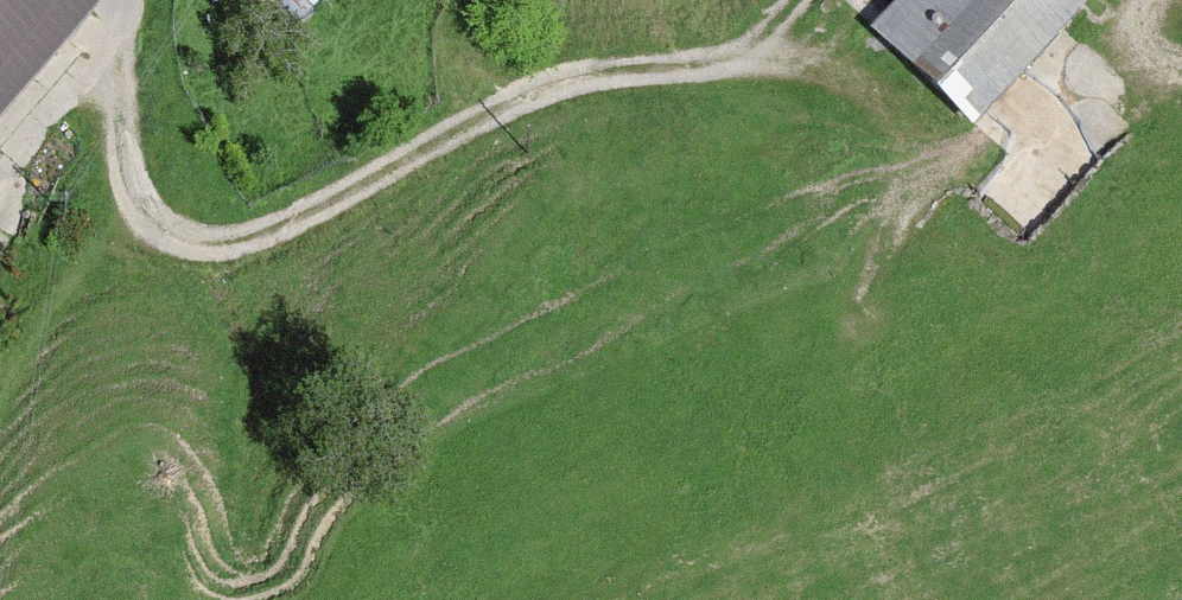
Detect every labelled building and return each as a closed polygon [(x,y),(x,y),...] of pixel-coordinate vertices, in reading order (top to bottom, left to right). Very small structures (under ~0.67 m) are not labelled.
[(71,13),(55,0),(0,0),(0,96),(71,13)] [(865,49),(966,137),(1085,0),(907,0),(865,49)]
